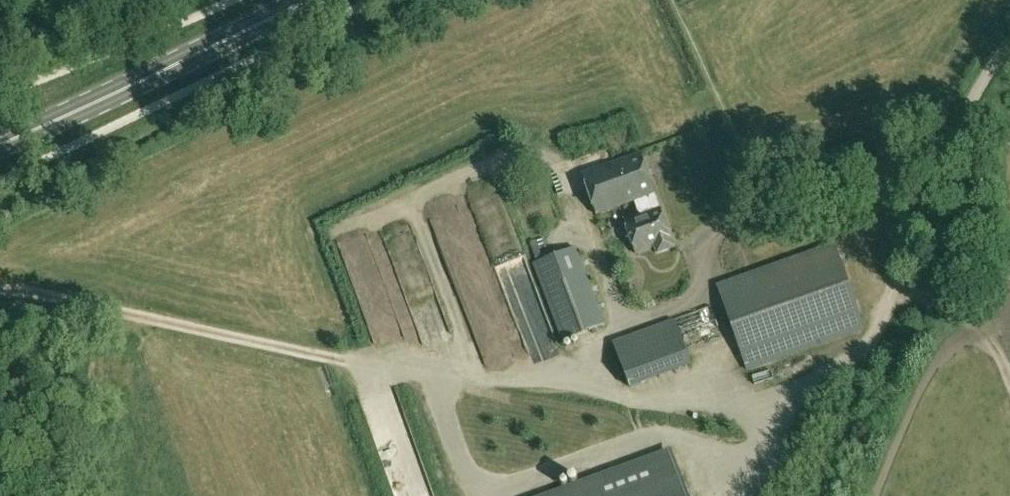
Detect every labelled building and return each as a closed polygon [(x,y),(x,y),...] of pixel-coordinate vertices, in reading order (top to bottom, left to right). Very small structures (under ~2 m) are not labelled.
[(674,248),(641,154),(582,174),(596,215),(635,201),(639,214),(624,220),(636,254),(655,247),(657,254),(674,248)] [(462,228),(448,234),(453,248),(468,242),(462,228)] [(834,244),(755,271),(717,285),(748,371),(864,330),(834,244)] [(563,340),(601,325),(603,324),(575,248),(534,264),(563,340)] [(436,283),(429,257),(409,263),(416,288),(436,283)] [(711,305),(613,342),(630,388),(692,365),(683,341),(719,327),(711,305)] [(671,457),(561,495),(685,495),(671,457)]
